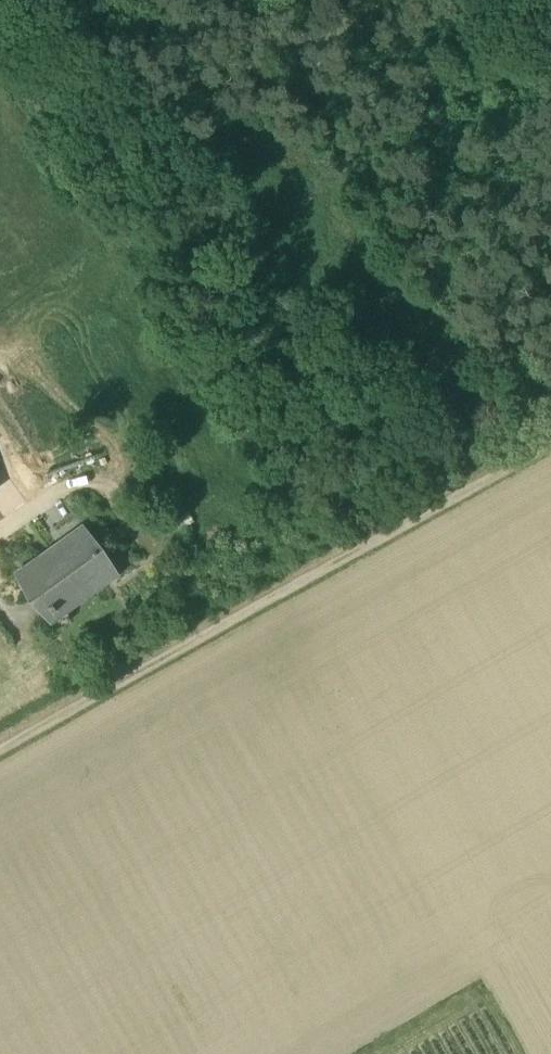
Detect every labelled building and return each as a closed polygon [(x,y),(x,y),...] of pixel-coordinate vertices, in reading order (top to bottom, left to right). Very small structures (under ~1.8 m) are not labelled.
[(85,528),(18,576),(33,598),(40,594),(53,613),(87,588),(85,585),(112,566),(85,528)]
